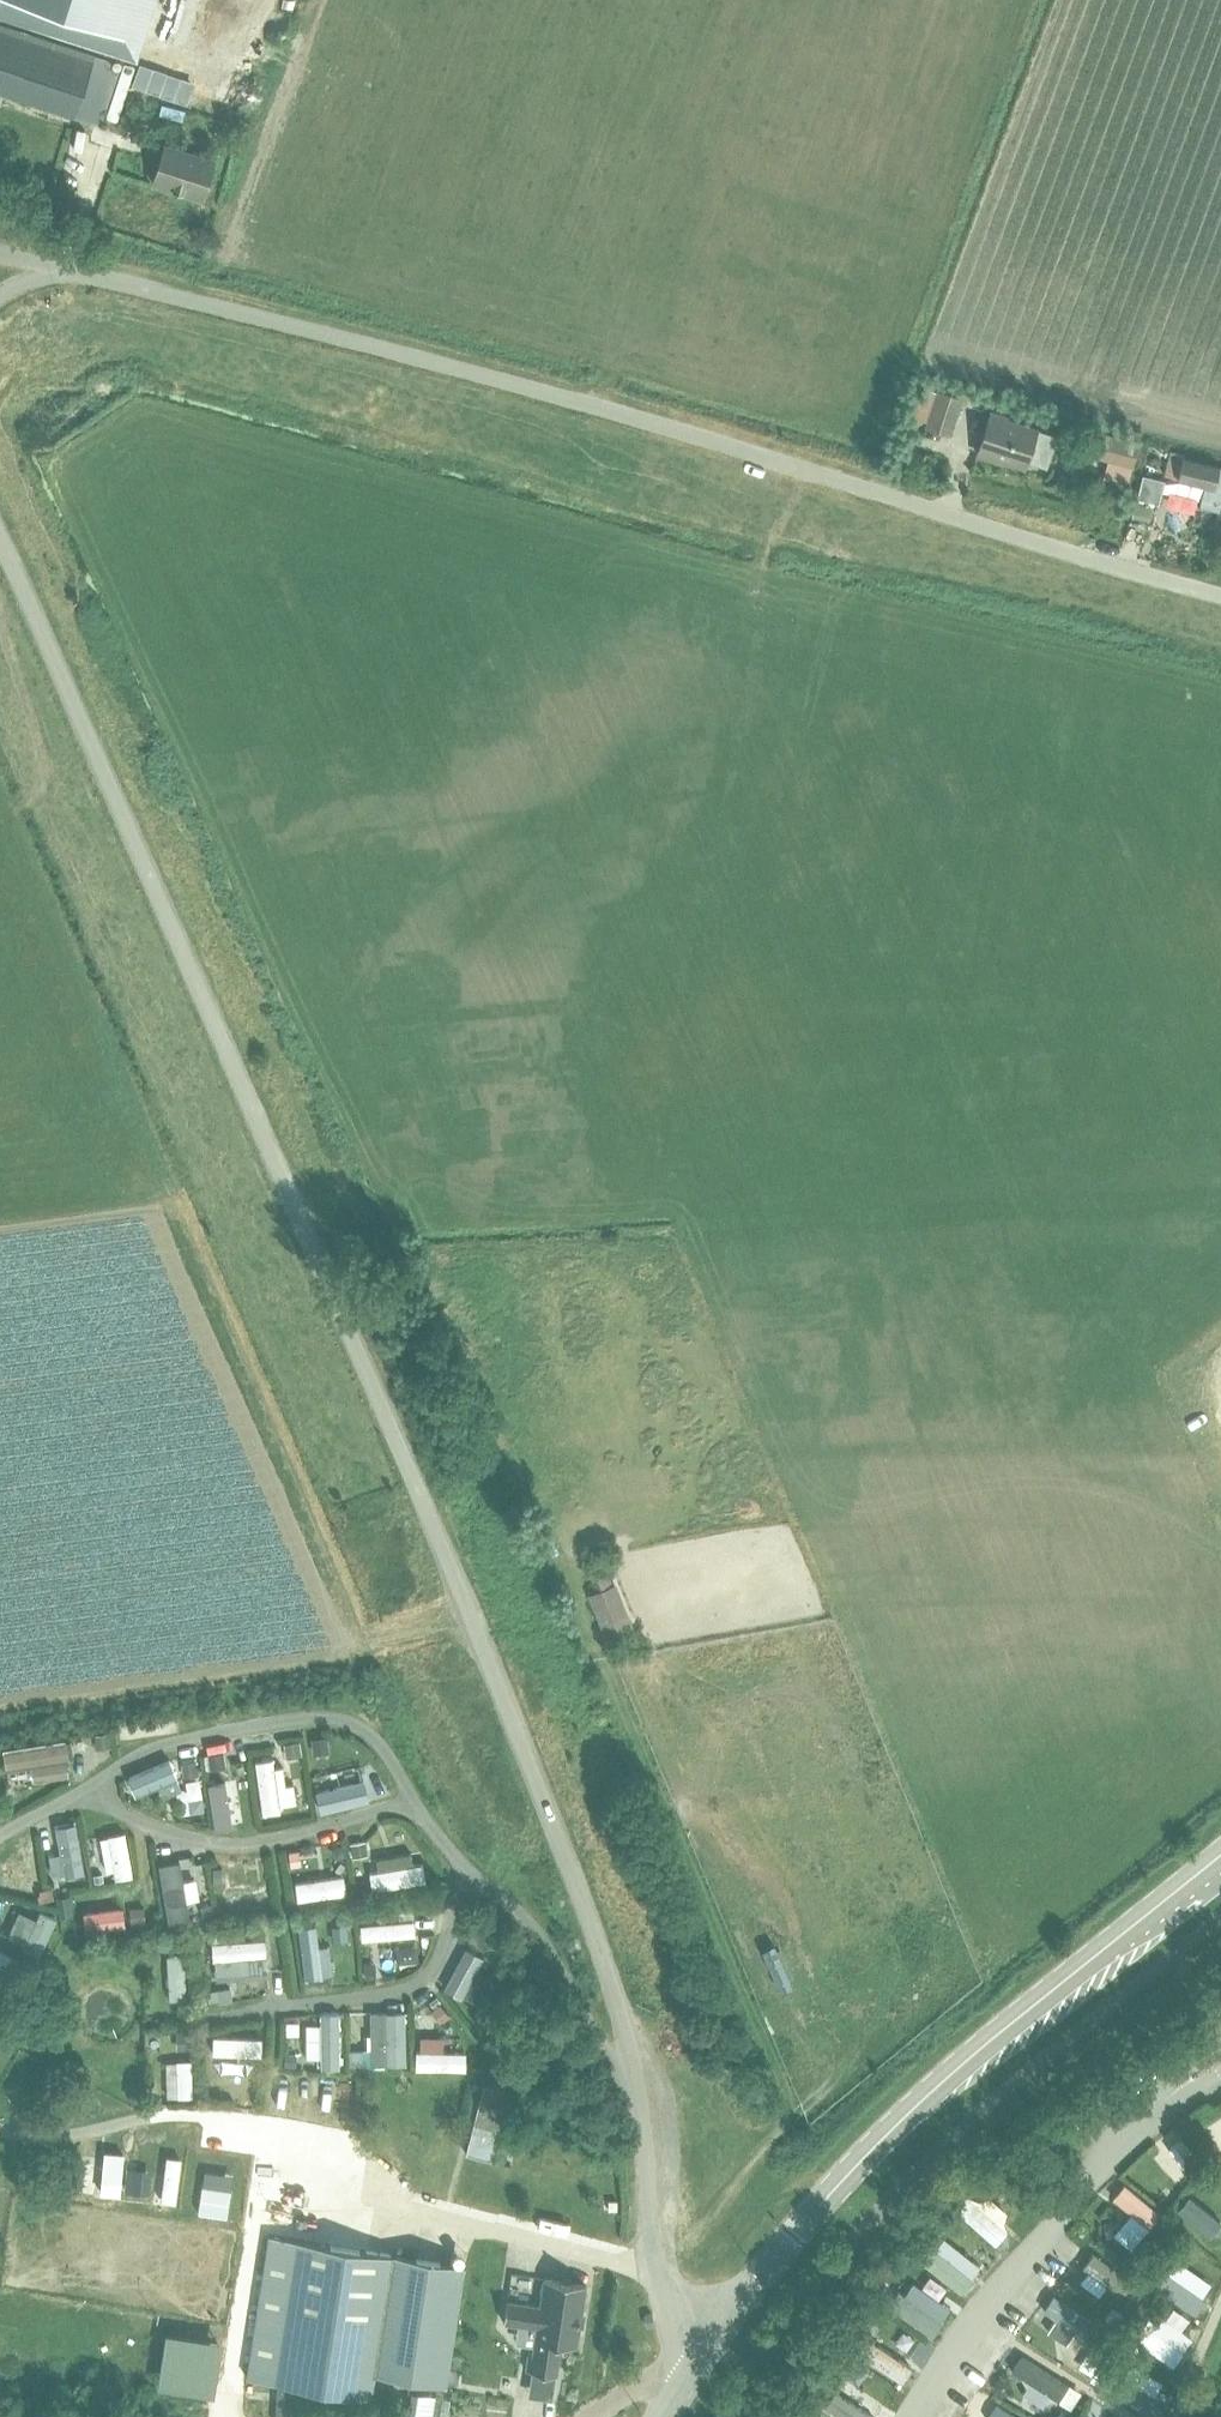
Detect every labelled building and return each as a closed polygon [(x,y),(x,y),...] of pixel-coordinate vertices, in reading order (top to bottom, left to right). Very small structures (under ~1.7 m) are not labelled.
[(101,124),(120,68),(0,29),(0,91),(101,124)] [(57,165),(68,167),(74,146),(63,143),(57,165)] [(214,161),(165,145),(153,183),(203,198),(214,161)] [(940,393),(929,427),(954,435),(965,401),(940,393)] [(994,413),(982,453),(997,457),(998,455),(1027,464),(1029,457),(1050,464),(1059,437),(1038,430),(1006,420),(1007,417),(994,413)] [(1140,441),(1103,430),(1096,453),(1134,464),(1140,441)] [(1164,462),(1167,450),(1148,445),(1145,457),(1164,462)] [(1165,473),(1203,483),(1196,507),(1218,513),(1220,502),(1220,461),(1219,460),(1218,465),(1181,455),(1182,452),(1172,450),(1165,473)] [(913,451),(908,466),(922,470),(927,455),(913,451)] [(1142,474),(1137,496),(1158,502),(1164,479),(1142,474)] [(1135,503),(1132,518),(1149,521),(1152,506),(1135,503)] [(590,1595),(606,1636),(628,1628),(612,1586),(590,1595)] [(110,1732),(96,1733),(98,1747),(112,1745),(110,1732)] [(326,1736),(312,1737),(313,1752),(328,1751),(326,1736)] [(69,1740),(5,1750),(8,1772),(34,1767),(37,1782),(72,1776),(69,1762),(72,1761),(69,1740)] [(299,1741),(284,1744),(287,1757),(301,1755),(299,1741)] [(223,1751),(208,1754),(210,1769),(225,1767),(223,1751)] [(120,1774),(128,1794),(176,1773),(167,1753),(120,1774)] [(294,1804),(290,1776),(281,1778),(278,1753),(251,1757),(258,1809),(294,1804)] [(196,1761),(183,1763),(185,1776),(198,1774),(196,1761)] [(308,1785),(314,1809),(368,1797),(363,1773),(308,1785)] [(212,1824),(232,1820),(224,1777),(204,1781),(212,1824)] [(202,1796),(188,1798),(190,1812),(204,1810),(202,1796)] [(56,1848),(43,1851),(47,1873),(79,1868),(71,1819),(52,1822),(56,1848)] [(123,1827),(104,1829),(109,1874),(127,1872),(123,1827)] [(94,1833),(81,1837),(86,1858),(100,1854),(94,1833)] [(365,1840),(350,1843),(352,1856),(367,1853),(365,1840)] [(299,1849),(289,1851),(291,1865),(302,1863),(299,1849)] [(176,1856),(155,1860),(164,1913),(185,1909),(176,1856)] [(365,1881),(419,1880),(418,1863),(365,1864),(365,1881)] [(222,1867),(213,1867),(213,1881),(223,1880),(222,1867)] [(103,1872),(94,1873),(94,1881),(103,1880),(103,1872)] [(290,1875),(291,1894),(339,1892),(339,1874),(290,1875)] [(70,1896),(58,1898),(61,1917),(73,1915),(70,1896)] [(82,1926),(121,1917),(118,1900),(78,1908),(82,1926)] [(212,1902),(201,1904),(204,1918),(215,1916),(212,1902)] [(36,1951),(53,1914),(35,1906),(18,1943),(36,1951)] [(143,1906),(130,1907),(131,1924),(144,1924),(143,1906)] [(347,1924),(333,1925),(334,1937),(348,1936),(347,1924)] [(209,1956),(260,1954),(260,1936),(208,1937),(209,1956)] [(160,1942),(147,1943),(148,1957),(160,1957),(160,1942)] [(258,1969),(258,1955),(236,1956),(237,1969),(258,1969)] [(463,1958),(449,1961),(463,2023),(476,2020),(463,1958)] [(375,1963),(364,1964),(366,1978),(376,1976),(375,1963)] [(231,1986),(218,1988),(221,2002),(234,2000),(231,1986)] [(437,1997),(430,2003),(434,2008),(441,2002),(437,1997)] [(441,2004),(432,2011),(442,2024),(451,2016),(441,2004)] [(190,2034),(177,2035),(177,2048),(191,2048),(190,2034)] [(286,2051),(285,2065),(296,2065),(297,2052),(286,2051)] [(363,2051),(351,2051),(351,2065),(363,2065),(363,2051)] [(186,2056),(161,2056),(161,2093),(187,2092),(186,2056)] [(494,2159),(511,2091),(484,2084),(467,2152),(494,2159)] [(113,2153),(111,2187),(127,2188),(129,2154),(113,2153)] [(137,2168),(135,2192),(149,2193),(151,2169),(137,2168)] [(1147,2223),(1159,2203),(1118,2180),(1106,2199),(1147,2223)] [(202,2184),(198,2212),(226,2216),(230,2188),(202,2184)] [(972,2199),(997,2218),(1006,2206),(981,2187),(972,2199)] [(178,2195),(176,2208),(198,2211),(200,2198),(178,2195)] [(960,2195),(951,2204),(990,2241),(998,2232),(960,2195)] [(934,2219),(923,2232),(934,2241),(945,2229),(934,2219)] [(464,2265),(270,2235),(248,2377),(371,2396),(375,2373),(446,2384),(464,2265)] [(940,2237),(922,2259),(957,2287),(975,2266),(940,2237)] [(902,2258),(893,2268),(900,2275),(909,2265),(902,2258)] [(1071,2274),(1094,2287),(1101,2274),(1079,2261),(1071,2274)] [(527,2369),(532,2370),(534,2370),(532,2386),(553,2389),(555,2374),(556,2374),(557,2374),(559,2360),(562,2343),(577,2346),(577,2345),(582,2314),(586,2285),(587,2284),(545,2278),(541,2305),(508,2300),(507,2300),(504,2321),(537,2326),(533,2354),(531,2354),(529,2354),(527,2369)] [(921,2331),(933,2316),(897,2287),(885,2302),(921,2331)] [(1050,2313),(1043,2326),(1067,2340),(1083,2311),(1050,2293),(1042,2308),(1050,2313)] [(897,2325),(889,2339),(902,2347),(910,2333),(897,2325)] [(1154,2330),(1145,2346),(1171,2360),(1180,2344),(1154,2330)] [(860,2332),(850,2349),(899,2378),(909,2361),(860,2332)] [(1001,2370),(1028,2389),(1023,2395),(1043,2409),(1062,2380),(1016,2349),(1001,2370)] [(1125,2376),(1145,2386),(1150,2374),(1130,2364),(1125,2376)] [(1103,2384),(1141,2403),(1148,2389),(1110,2371),(1103,2384)] [(867,2412),(875,2400),(836,2376),(829,2388),(867,2412)] [(276,2416),(304,2416),(305,2389),(278,2388),(276,2416)] [(846,2416),(869,2416),(870,2415),(827,2394),(822,2405),(846,2416)] [(1054,2416),(1071,2416),(1059,2409),(1054,2416)]
